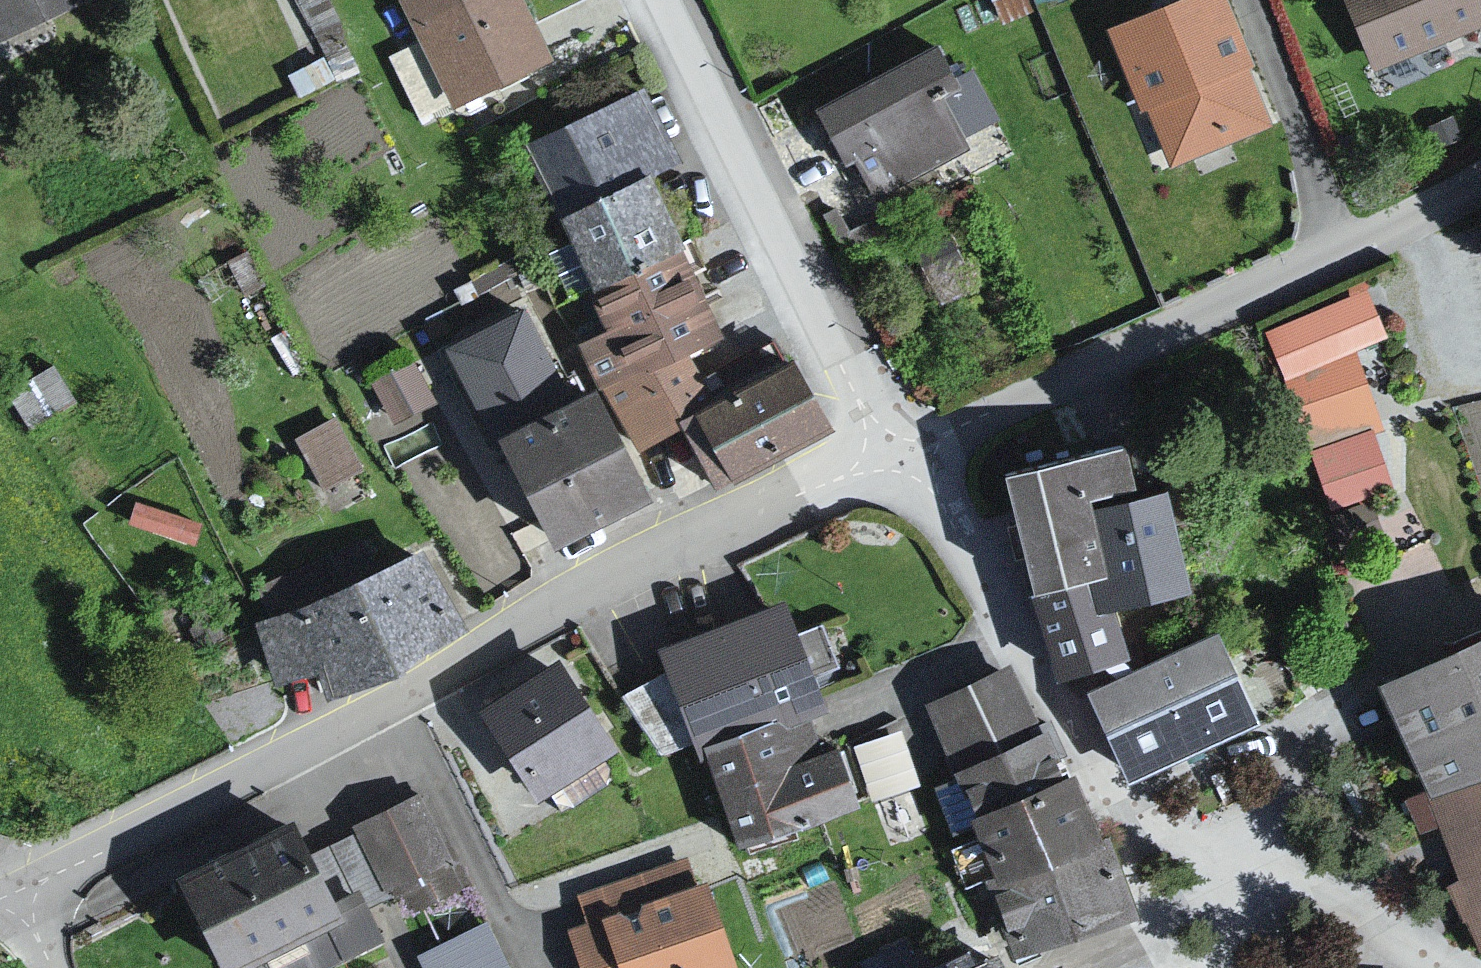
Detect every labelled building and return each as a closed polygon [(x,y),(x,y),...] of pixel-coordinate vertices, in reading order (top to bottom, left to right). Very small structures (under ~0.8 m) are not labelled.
[(79,13),(73,0),(0,0),(0,46),(79,13)] [(450,115),(540,70),(508,0),(388,0),(450,115)] [(1102,39),(1130,125),(1148,122),(1169,175),(1270,132),(1217,0),(1205,0),(1102,39)] [(1367,78),(1479,40),(1480,37),(1480,16),(1474,0),(1337,0),(1367,78)] [(932,50),(805,119),(817,142),(811,148),(831,173),(851,177),(869,206),(958,159),(964,141),(994,127),(962,73),(946,81),(932,50)] [(640,96),(517,152),(549,229),(637,192),(674,170),(640,96)] [(637,192),(549,229),(594,338),(570,351),(620,456),(661,440),(670,427),(672,413),(694,399),(678,358),(714,344),(637,192)] [(1376,278),(1267,311),(1318,475),(1397,451),(1362,340),(1393,331),(1376,278)] [(492,405),(573,371),(542,298),(461,332),(492,405)] [(394,411),(433,392),(414,352),(374,370),(394,411)] [(818,440),(773,353),(700,385),(694,399),(672,413),(670,427),(661,440),(670,463),(694,474),(708,495),(818,440)] [(574,391),(480,439),(534,555),(628,506),(574,391)] [(296,427),(325,479),(364,457),(335,406),(296,427)] [(1113,457),(980,487),(1014,607),(1077,590),(1090,587),(1077,521),(1075,509),(1119,498),(1113,457)] [(1159,498),(1077,521),(1090,587),(1077,590),(1086,617),(1094,615),(1176,600),(1159,498)] [(408,559),(247,627),(269,691),(308,678),(315,701),(388,679),(387,655),(448,630),(408,559)] [(1114,667),(1094,615),(1086,617),(1077,590),(1014,607),(1049,689),(1114,667)] [(820,719),(765,611),(649,650),(660,702),(686,752),(709,827),(722,833),(726,853),(857,808),(840,755),(819,747),(805,753),(802,727),(820,719)] [(1359,694),(1418,804),(1427,800),(1480,778),(1480,636),(1359,694)] [(1123,795),(1244,731),(1207,641),(1081,699),(1123,795)] [(547,667),(465,719),(529,816),(606,759),(547,667)] [(998,679),(916,712),(957,827),(1049,789),(1052,768),(1033,737),(998,679)] [(1427,800),(1454,886),(1440,899),(1480,965),(1480,778),(1427,800)] [(957,827),(985,894),(1096,854),(1056,786),(1049,789),(957,827)] [(424,800),(293,870),(315,915),(355,898),(367,918),(383,902),(396,917),(466,886),(424,800)] [(160,883),(198,967),(244,967),(322,929),(315,915),(293,870),(275,834),(160,883)] [(985,894),(1010,963),(1130,931),(1104,851),(1096,854),(985,894)] [(572,895),(582,927),(561,937),(571,967),(724,967),(695,893),(675,864),(572,895)] [(367,918),(355,898),(315,915),(322,929),(244,967),(343,967),(384,951),(367,918)] [(413,958),(417,967),(504,967),(486,927),(413,958)] [(932,967),(966,967),(962,955),(932,967)]
